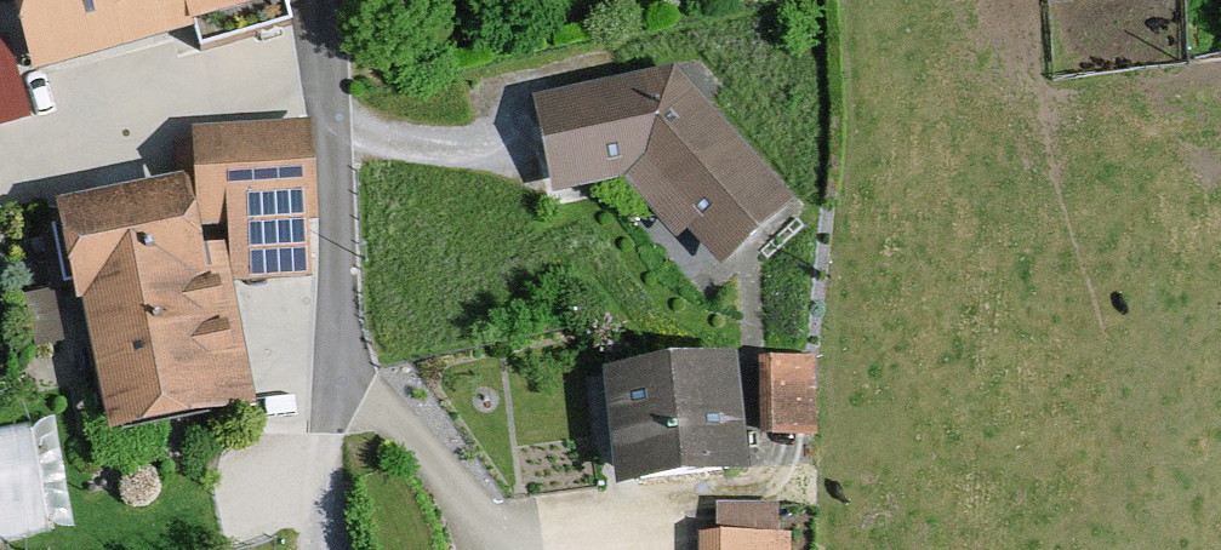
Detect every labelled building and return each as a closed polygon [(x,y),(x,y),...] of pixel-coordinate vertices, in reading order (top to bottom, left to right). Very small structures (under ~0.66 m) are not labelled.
[(294,1),(294,0),(11,0),(34,76),(294,1)] [(0,22),(0,111),(32,102),(10,20),(0,22)] [(551,199),(623,183),(678,242),(688,235),(722,270),(796,206),(687,83),(675,69),(531,101),(551,199)] [(81,307),(108,441),(258,408),(236,287),(313,280),(311,221),(319,223),(313,121),(193,124),(192,179),(56,206),(75,306),(81,307)] [(764,397),(818,401),(823,326),(768,322),(764,397)] [(737,359),(603,374),(617,493),(631,491),(750,477),(737,359)] [(0,426),(0,542),(53,531),(31,420),(0,426)] [(698,537),(698,549),(793,549),(793,535),(780,535),(779,505),(717,505),(717,537),(698,537)]
